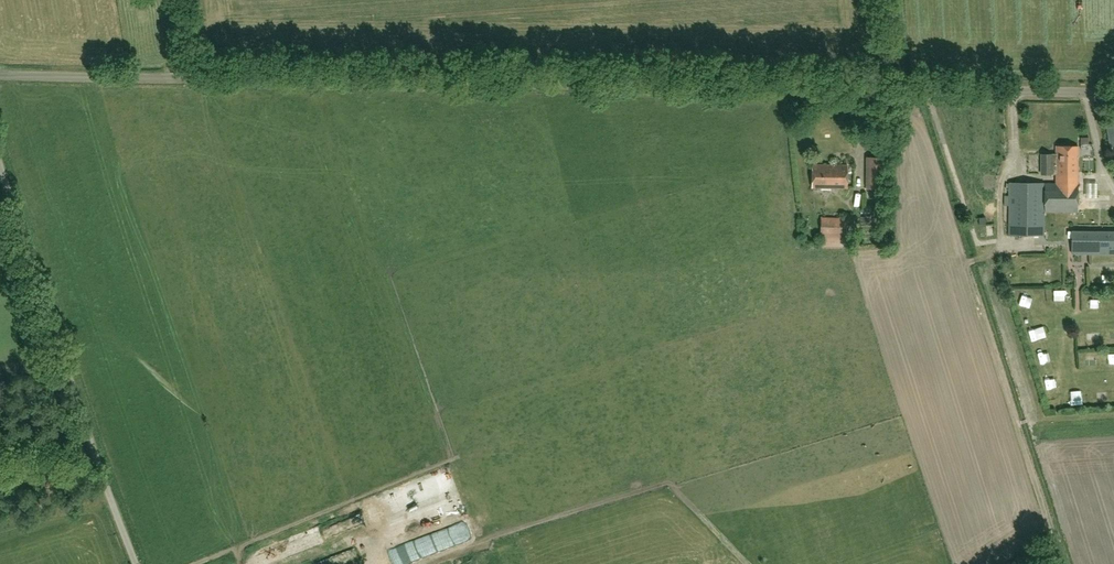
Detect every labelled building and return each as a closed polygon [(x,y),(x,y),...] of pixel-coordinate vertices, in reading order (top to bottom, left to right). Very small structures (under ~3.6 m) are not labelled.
[(1105,126),(1109,148),(1113,147),(1113,124),(1105,126)] [(1078,212),(1079,193),(1077,193),(1077,147),(1055,147),(1055,155),(1041,155),(1041,175),(1055,175),(1055,184),(1009,184),(1009,235),(1044,235),(1044,212),(1078,212)] [(866,157),(866,188),(884,189),(885,157),(866,157)] [(1096,160),(1087,159),(1087,171),(1096,171),(1096,160)] [(811,187),(846,188),(847,165),(812,164),(811,187)] [(820,246),(846,247),(846,219),(820,218),(820,246)] [(1071,254),(1113,255),(1113,232),(1071,231),(1071,254)] [(1052,291),(1047,302),(1058,308),(1064,297),(1052,291)] [(1101,332),(1090,332),(1090,344),(1101,345),(1101,332)] [(1085,353),(1086,364),(1096,364),(1095,352),(1085,353)] [(1045,377),(1047,390),(1060,388),(1057,374),(1045,377)] [(1103,402),(1113,403),(1113,391),(1103,390),(1103,402)] [(434,497),(450,495),(448,480),(432,482),(434,497)]
